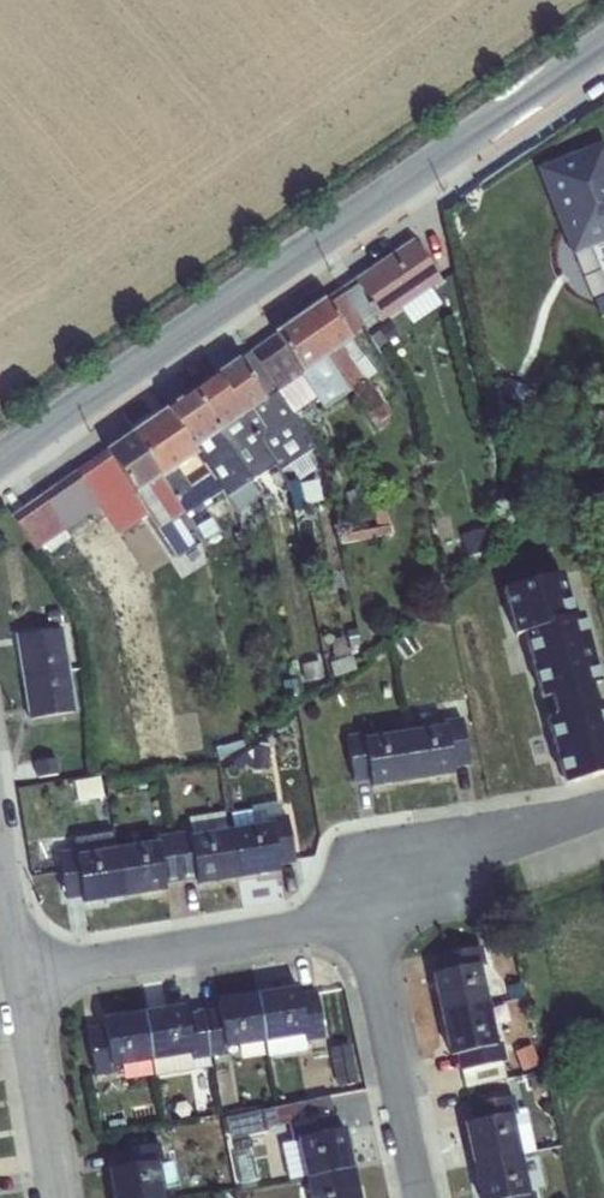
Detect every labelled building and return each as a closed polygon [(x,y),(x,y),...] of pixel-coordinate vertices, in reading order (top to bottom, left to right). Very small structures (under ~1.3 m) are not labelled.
[(537,168),(572,254),(591,247),(599,266),(603,264),(603,141),(537,168)] [(414,239),(354,279),(377,312),(381,319),(441,279),(414,239)] [(354,279),(339,290),(361,323),(377,312),(354,279)] [(363,325),(361,323),(339,290),(325,299),(349,334),(363,325)] [(351,338),(349,334),(325,299),(299,317),(326,355),(351,338)] [(274,334),(301,373),(326,355),(299,317),(274,334)] [(379,328),(388,342),(399,334),(390,321),(379,328)] [(250,351),(292,414),(316,396),(324,408),(350,390),(326,355),(301,373),(274,334),(250,351)] [(351,338),(326,355),(350,390),(367,414),(383,404),(368,379),(376,373),(351,338)] [(243,414),(242,415),(262,441),(271,434),(294,417),(292,414),(250,351),(237,361),(265,398),(243,414)] [(217,375),(243,414),(265,398),(237,361),(217,375)] [(217,375),(192,392),(219,431),(242,415),(243,414),(217,375)] [(166,410),(194,449),(219,431),(192,392),(166,410)] [(161,476),(177,466),(196,453),(197,452),(194,449),(166,410),(132,433),(160,476),(161,476)] [(262,441),(242,415),(219,431),(251,480),(252,479),(268,470),(273,478),(282,473),(279,469),(275,464),(262,441)] [(271,434),(293,459),(303,472),(320,460),(313,449),(316,447),(294,417),(271,434)] [(460,434),(463,447),(479,442),(475,430),(460,434)] [(251,480),(219,431),(194,449),(197,452),(196,453),(211,474),(222,490),(226,497),(251,480)] [(137,492),(160,476),(132,433),(107,450),(137,492)] [(293,459),(271,434),(262,441),(275,464),(279,469),(293,459)] [(75,471),(99,506),(117,534),(149,513),(136,493),(137,492),(107,450),(75,471)] [(177,466),(161,476),(177,499),(183,511),(186,514),(222,490),(211,474),(191,487),(177,466)] [(11,515),(35,550),(99,506),(75,471),(11,515)] [(136,493),(149,513),(176,555),(195,543),(177,515),(183,511),(177,499),(161,476),(160,476),(137,492),(136,493)] [(262,494),(252,479),(251,480),(226,497),(236,513),(262,494)] [(345,493),(350,509),(370,503),(365,486),(345,493)] [(377,528),(390,525),(385,505),(372,507),(377,528)] [(460,532),(467,554),(497,546),(490,523),(460,532)] [(340,535),(342,543),(392,533),(391,525),(390,525),(377,528),(340,535)] [(603,777),(603,740),(584,617),(564,620),(556,575),(511,582),(542,769),(559,766),(562,783),(603,777)] [(23,677),(69,670),(62,628),(16,636),(23,677)] [(393,645),(405,662),(425,648),(413,631),(393,645)] [(329,662),(333,678),(356,672),(352,656),(329,662)] [(320,660),(299,665),(303,682),(325,677),(320,660)] [(76,711),(69,670),(23,677),(30,719),(76,711)] [(446,725),(453,766),(469,764),(462,717),(443,721),(443,725),(446,725)] [(406,731),(413,780),(454,774),(453,766),(446,725),(443,725),(406,731)] [(413,780),(406,731),(366,738),(363,738),(370,780),(371,787),(413,780)] [(370,780),(363,738),(366,738),(365,732),(346,735),(353,782),(370,780)] [(242,741),(215,748),(218,758),(244,745),(242,741)] [(193,745),(196,758),(209,756),(207,742),(193,745)] [(252,768),(268,769),(269,748),(254,747),(252,768)] [(233,762),(238,769),(252,759),(247,752),(233,762)] [(71,778),(77,802),(105,795),(99,772),(71,778)] [(231,813),(233,829),(254,825),(251,810),(231,813)] [(192,836),(230,829),(223,812),(189,817),(191,830),(192,836)] [(268,823),(271,823),(278,864),(295,861),(287,815),(268,818),(268,823)] [(238,878),(280,871),(278,864),(271,823),(268,823),(254,825),(233,829),(230,829),(238,878)] [(197,885),(238,878),(230,829),(192,836),(189,836),(196,878),(197,885)] [(196,878),(189,836),(192,836),(191,830),(173,833),(180,880),(196,878)] [(164,883),(180,880),(173,833),(154,836),(155,842),(157,841),(164,883)] [(125,896),(165,890),(164,883),(157,841),(155,842),(117,848),(125,896)] [(83,903),(125,896),(117,848),(79,854),(75,855),(82,896),(83,903)] [(65,899),(82,896),(75,855),(79,854),(78,849),(58,852),(65,899)] [(435,955),(439,972),(480,963),(481,966),(486,964),(482,945),(435,955)] [(489,1004),(481,966),(480,963),(439,972),(432,974),(440,1014),(489,1004)] [(266,1041),(307,1034),(300,993),(299,986),(257,993),(266,1041)] [(316,991),(300,993),(307,1034),(266,1041),(265,1041),(267,1056),(306,1049),(305,1041),(323,1038),(316,991)] [(227,1047),(265,1041),(266,1041),(257,993),(216,1000),(217,1006),(224,1048),(227,1047)] [(489,1004),(440,1014),(449,1056),(456,1054),(497,1044),(497,1042),(489,1004)] [(151,1059),(152,1059),(193,1053),(186,1011),(185,1005),(143,1011),(151,1059)] [(227,1047),(224,1048),(217,1006),(201,1009),(209,1057),(228,1054),(227,1047)] [(209,1057),(201,1009),(186,1011),(193,1053),(152,1059),(155,1075),(211,1066),(209,1057)] [(151,1059),(143,1011),(102,1018),(103,1025),(109,1066),(113,1066),(151,1059)] [(113,1066),(109,1066),(103,1025),(87,1028),(94,1075),(114,1072),(113,1066)] [(497,1044),(456,1054),(459,1070),(506,1061),(502,1041),(497,1042),(497,1044)] [(521,1070),(539,1064),(531,1042),(513,1049),(521,1070)] [(350,1043),(329,1047),(336,1085),(358,1081),(350,1043)] [(506,1061),(459,1070),(462,1088),(508,1079),(506,1061)] [(529,1077),(532,1094),(547,1091),(543,1074),(529,1077)] [(467,1105),(471,1122),(512,1113),(521,1154),(535,1151),(526,1108),(517,1110),(513,1095),(467,1105)] [(195,1100),(197,1113),(218,1109),(216,1096),(195,1100)] [(266,1108),(226,1117),(231,1138),(270,1129),(266,1108)] [(297,1138),(339,1129),(335,1112),(288,1122),(292,1141),(298,1140),(297,1138)] [(473,1164),(521,1154),(512,1113),(471,1122),(464,1123),(473,1164)] [(306,1179),(354,1168),(345,1127),(339,1129),(297,1138),(298,1140),(306,1179)] [(112,1150),(115,1167),(157,1160),(157,1163),(163,1162),(160,1143),(112,1150)] [(473,1164),(480,1197),(514,1197),(529,1195),(529,1192),(521,1154),(473,1164)] [(108,1168),(113,1197),(163,1197),(157,1163),(157,1160),(115,1167),(108,1168)] [(310,1197),(361,1197),(354,1168),(306,1179),(310,1197)]
